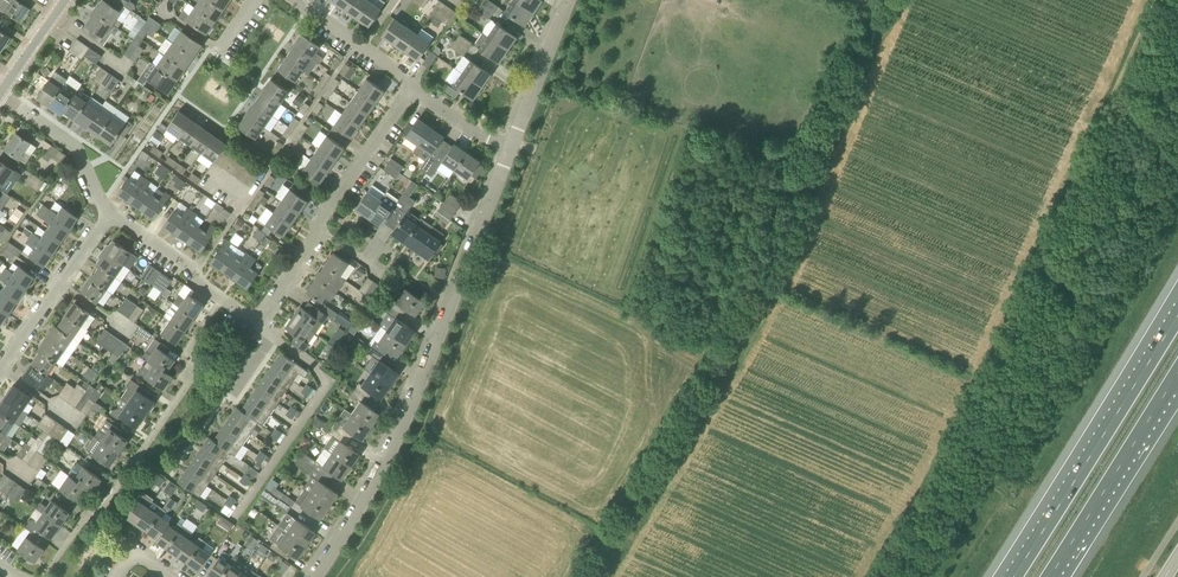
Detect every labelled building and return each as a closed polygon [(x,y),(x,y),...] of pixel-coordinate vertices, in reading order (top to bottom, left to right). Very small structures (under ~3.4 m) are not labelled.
[(4,12),(5,11),(20,21),(29,8),(18,0),(0,0),(0,10),(4,12)] [(104,0),(103,0),(95,12),(118,28),(122,22),(123,22),(131,11),(130,10),(116,0),(110,0),(108,3),(104,0)] [(130,10),(135,4),(129,0),(116,0),(130,10)] [(223,9),(210,0),(200,0),(195,7),(215,21),(223,9)] [(223,9),(230,0),(210,0),(223,9)] [(333,2),(345,11),(353,0),(335,0),(333,2)] [(368,0),(353,0),(345,11),(357,19),(369,1),(368,0)] [(439,0),(431,13),(432,14),(437,17),(445,5),(439,0)] [(494,13),(498,6),(489,0),(484,0),(481,4),(494,13)] [(524,25),(533,12),(515,0),(513,0),(505,11),(524,25)] [(542,0),(515,0),(533,12),(542,0)] [(369,27),(381,9),(369,1),(357,19),(369,27)] [(489,19),(494,13),(481,4),(477,10),(489,19)] [(443,21),(451,9),(445,5),(437,17),(443,21)] [(186,20),(206,34),(215,21),(195,7),(186,20)] [(451,9),(443,21),(443,22),(449,25),(457,13),(451,9)] [(83,31),(99,42),(103,45),(112,33),(115,35),(120,29),(118,28),(95,12),(86,25),(87,25),(83,31)] [(428,20),(438,27),(441,23),(442,24),(443,22),(443,21),(437,17),(432,14),(428,20)] [(147,32),(147,33),(156,20),(150,16),(147,21),(137,35),(143,39),(147,32)] [(128,35),(134,39),(137,35),(147,21),(140,17),(134,27),(128,35)] [(406,26),(394,18),(382,36),(394,44),(406,26)] [(156,20),(147,33),(153,36),(157,31),(161,24),(156,20)] [(516,37),(492,20),(488,22),(485,26),(484,29),(483,32),(507,50),(516,37)] [(167,38),(173,42),(193,56),(202,44),(176,26),(167,38)] [(418,35),(406,26),(394,44),(406,52),(418,35)] [(11,37),(0,30),(0,52),(11,37)] [(483,32),(474,45),(499,62),(507,50),(483,32)] [(320,46),(302,34),(290,52),(308,64),(311,58),(319,63),(323,58),(315,52),(320,46)] [(137,35),(134,39),(124,53),(130,57),(139,45),(143,39),(137,35)] [(406,52),(417,61),(430,43),(418,35),(406,52)] [(460,35),(455,41),(468,50),(472,43),(460,35)] [(101,56),(89,47),(77,39),(73,45),(85,53),(84,55),(96,63),(101,56)] [(468,50),(455,41),(451,47),(464,56),(468,50)] [(165,54),(185,68),(193,56),(173,42),(165,54)] [(84,55),(85,53),(73,45),(69,50),(81,59),(84,55)] [(130,57),(136,61),(145,48),(139,45),(130,57)] [(441,52),(440,48),(437,46),(433,51),(439,55),(441,52)] [(422,64),(429,68),(438,56),(431,51),(422,64)] [(290,52),(278,69),(295,82),(308,64),(290,52)] [(342,61),(345,56),(344,56),(340,53),(337,57),(342,61)] [(177,80),(185,68),(165,54),(157,66),(177,80)] [(342,61),(337,57),(330,66),(335,70),(342,61)] [(472,61),(464,74),(482,87),(490,74),(472,61)] [(350,67),(345,64),(339,72),(344,76),(350,67)] [(148,79),(168,93),(177,80),(157,66),(148,79)] [(51,73),(47,67),(41,70),(45,76),(51,73)] [(108,72),(103,68),(93,81),(99,85),(108,72)] [(105,88),(114,75),(108,72),(99,85),(105,89),(105,88)] [(326,72),(320,81),(325,84),(331,76),(326,72)] [(127,74),(123,80),(136,89),(140,83),(127,74)] [(464,74),(454,86),(473,99),(482,87),(464,74)] [(329,87),(334,90),(340,82),(335,78),(329,87)] [(384,90),(367,78),(359,90),(376,102),(384,90)] [(288,91),(271,79),(263,91),(280,103),(288,91)] [(50,80),(49,80),(37,98),(49,106),(61,88),(50,80)] [(319,93),(325,84),(320,81),(314,89),(319,93)] [(77,90),(65,82),(61,88),(49,106),(61,114),(63,112),(63,111),(75,94),(77,90)] [(455,98),(459,93),(448,85),(444,90),(455,98)] [(328,99),(334,90),(329,87),(323,95),(328,99)] [(359,90),(350,102),(368,114),(376,102),(359,90)] [(272,115),(280,103),(263,91),(255,103),(272,115)] [(63,111),(63,112),(75,120),(87,103),(75,94),(63,111)] [(151,103),(155,97),(152,94),(147,100),(151,103)] [(300,106),(305,99),(299,94),(293,102),(300,106)] [(318,102),(312,110),(317,114),(324,105),(318,102)] [(350,102),(342,114),(359,126),(368,114),(350,102)] [(75,120),(87,128),(98,111),(87,103),(75,120)] [(264,127),(272,115),(255,103),(246,115),(264,127)] [(305,103),(297,114),(301,117),(309,106),(305,103)] [(280,118),(288,124),(296,114),(287,108),(280,118)] [(87,128),(99,136),(110,119),(98,111),(87,128)] [(179,111),(167,127),(167,128),(179,136),(191,119),(179,111)] [(346,134),(351,138),(359,126),(342,114),(331,130),(343,138),(346,134)] [(256,139),(262,129),(264,127),(246,115),(238,126),(256,139)] [(294,117),(288,126),(293,129),(299,121),(294,117)] [(110,119),(99,136),(111,145),(119,133),(125,137),(133,125),(128,120),(122,128),(110,119)] [(191,119),(179,136),(190,145),(202,127),(191,119)] [(406,136),(419,145),(431,128),(418,119),(406,136)] [(303,124),(297,132),(302,136),(308,127),(303,124)] [(23,125),(17,133),(5,149),(25,163),(37,147),(30,142),(35,134),(23,125)] [(287,138),(293,129),(288,126),(282,135),(287,138)] [(202,127),(190,145),(202,153),(214,135),(202,127)] [(425,149),(431,153),(443,136),(431,128),(419,145),(413,153),(420,157),(425,149)] [(165,135),(157,130),(150,141),(158,146),(165,135)] [(296,145),(302,136),(297,132),(291,141),(296,145)] [(214,135),(202,153),(214,161),(222,149),(226,144),(214,135)] [(336,159),(344,148),(327,136),(319,147),(336,159)] [(276,153),(277,153),(283,144),(278,141),(272,149),(268,146),(268,145),(264,143),(260,143),(257,147),(263,151),(262,152),(267,155),(267,154),(272,158),(276,153)] [(442,161),(455,170),(467,152),(454,144),(442,161)] [(61,163),(66,155),(52,146),(44,158),(49,162),(52,157),(61,163)] [(154,146),(151,151),(160,157),(163,153),(154,146)] [(281,156),(286,159),(292,150),(287,147),(281,156)] [(319,147),(310,159),(328,171),(336,159),(319,147)] [(214,161),(220,165),(228,153),(222,149),(214,161)] [(149,155),(143,150),(139,156),(146,160),(149,155)] [(467,178),(470,174),(476,178),(484,167),(478,163),(479,161),(467,152),(455,170),(467,178)] [(226,170),(235,157),(228,153),(220,165),(226,170)] [(328,171),(310,159),(304,155),(296,166),(302,171),(320,183),(328,171)] [(169,157),(166,161),(174,168),(178,163),(169,157)] [(232,174),(241,162),(235,157),(226,170),(232,174)] [(434,160),(429,157),(420,169),(426,173),(434,160)] [(387,163),(400,172),(404,167),(391,158),(387,163)] [(7,193),(20,174),(0,160),(0,182),(3,185),(1,189),(7,193)] [(438,168),(440,164),(434,160),(426,173),(432,177),(438,168)] [(238,178),(247,166),(241,162),(232,174),(238,178)] [(174,168),(183,174),(187,169),(178,163),(174,168)] [(396,178),(400,173),(400,172),(387,163),(383,170),(396,178)] [(169,170),(161,164),(155,173),(163,179),(169,170)] [(244,182),(253,170),(247,166),(238,178),(244,182)] [(410,178),(414,172),(407,168),(403,174),(410,178)] [(250,187),(259,174),(253,170),(244,182),(250,187)] [(45,182),(31,172),(25,181),(38,190),(45,182)] [(189,178),(198,184),(201,179),(192,173),(189,178)] [(69,184),(70,176),(63,175),(61,182),(69,184)] [(136,183),(128,178),(117,193),(130,202),(146,178),(141,175),(136,183)] [(275,178),(270,175),(264,184),(269,187),(275,178)] [(181,190),(186,182),(179,177),(174,185),(181,190)] [(153,195),(145,190),(151,182),(146,178),(130,202),(142,210),(153,195)] [(356,208),(369,217),(386,192),(373,183),(356,208)] [(142,210),(154,219),(171,196),(158,187),(156,189),(157,189),(153,195),(142,210)] [(1,210),(11,196),(7,193),(1,189),(0,189),(0,212),(1,210)] [(308,201),(290,189),(282,200),(299,213),(308,201)] [(268,199),(263,196),(265,193),(260,190),(254,198),(259,202),(259,201),(265,205),(268,199)] [(369,217),(381,226),(394,207),(399,210),(410,196),(404,192),(398,201),(386,192),(369,217)] [(458,208),(462,203),(449,194),(445,200),(458,208)] [(408,210),(415,200),(410,196),(399,210),(405,215),(408,210)] [(253,211),(259,202),(254,198),(248,207),(253,211)] [(282,200),(274,212),(291,224),(299,213),(282,200)] [(442,205),(454,214),(458,208),(445,200),(442,205)] [(78,217),(63,207),(56,202),(50,209),(43,204),(40,209),(70,229),(78,217)] [(164,225),(176,234),(192,211),(180,202),(164,225)] [(221,213),(224,208),(216,202),(213,207),(221,213)] [(450,219),(454,214),(442,205),(438,211),(442,213),(450,219)] [(24,213),(17,208),(9,218),(17,223),(24,213)] [(37,214),(43,218),(51,224),(46,231),(61,242),(70,229),(40,209),(37,214)] [(227,219),(231,213),(226,209),(222,216),(227,219)] [(197,214),(192,211),(176,234),(188,242),(199,227),(192,222),(197,214)] [(273,229),(283,236),(291,224),(274,212),(265,224),(266,224),(273,229)] [(448,224),(450,219),(442,213),(439,218),(448,224)] [(404,216),(392,233),(404,242),(416,224),(404,216)] [(239,230),(244,223),(238,219),(234,226),(239,230)] [(3,244),(11,232),(5,228),(0,224),(0,243),(3,244)] [(268,236),(273,229),(266,224),(261,231),(268,236)] [(429,233),(416,224),(404,242),(416,250),(429,233)] [(201,251),(212,236),(217,228),(212,225),(206,232),(199,227),(188,242),(201,251)] [(26,228),(23,232),(29,236),(32,232),(26,228)] [(261,240),(265,234),(258,229),(254,235),(261,240)] [(46,231),(41,238),(33,233),(30,238),(53,254),(61,242),(46,231)] [(440,241),(429,233),(416,250),(428,259),(434,250),(438,252),(443,245),(440,242),(440,241)] [(266,237),(261,245),(267,249),(272,241),(266,237)] [(29,256),(44,266),(53,254),(30,238),(26,243),(34,248),(29,256)] [(226,239),(221,247),(210,262),(223,271),(233,255),(226,250),(231,243),(226,239)] [(123,265),(132,253),(114,240),(110,245),(106,244),(102,250),(123,265)] [(5,247),(18,257),(22,251),(8,241),(5,247)] [(98,256),(101,260),(97,265),(99,266),(115,277),(122,282),(130,270),(123,265),(102,250),(98,256)] [(235,279),(251,256),(246,252),(240,260),(233,255),(223,271),(235,279)] [(334,252),(324,266),(345,280),(354,267),(334,252)] [(247,288),(258,272),(251,267),(256,259),(251,256),(235,279),(247,288)] [(146,281),(155,268),(149,264),(141,277),(146,281)] [(6,267),(2,272),(26,289),(34,276),(19,266),(14,273),(6,267)] [(91,278),(106,289),(115,277),(99,266),(91,278)] [(324,266),(315,279),(336,293),(345,280),(324,266)] [(366,271),(360,267),(357,272),(363,276),(366,271)] [(435,276),(445,278),(447,269),(437,267),(435,276)] [(161,272),(155,268),(146,281),(152,285),(161,272)] [(7,283),(2,290),(17,301),(26,289),(2,272),(0,275),(0,278),(7,283)] [(167,276),(161,272),(152,285),(158,289),(167,276)] [(163,293),(167,288),(172,280),(167,276),(158,289),(163,293)] [(374,281),(369,278),(368,277),(359,290),(365,294),(374,281)] [(91,278),(82,291),(97,302),(106,289),(91,278)] [(321,302),(325,298),(330,302),(336,293),(315,279),(306,292),(321,302)] [(380,285),(374,281),(365,294),(371,298),(380,285)] [(167,288),(163,293),(162,294),(167,298),(170,293),(170,290),(167,288)] [(421,300),(405,289),(397,301),(394,299),(390,305),(402,314),(406,308),(416,315),(425,302),(424,302),(425,301),(422,298),(421,300)] [(0,293),(0,307),(9,313),(17,301),(2,290),(0,293)] [(203,304),(191,295),(188,294),(185,298),(179,294),(173,303),(194,318),(203,304)] [(124,314),(132,302),(126,298),(118,310),(124,314)] [(90,313),(84,309),(75,302),(65,315),(81,326),(90,313)] [(138,305),(132,302),(124,314),(130,318),(138,305)] [(164,316),(170,320),(185,331),(194,318),(173,303),(164,316)] [(143,309),(138,305),(130,318),(135,322),(143,309)] [(321,311),(329,316),(334,320),(338,313),(325,305),(321,311)] [(407,343),(415,331),(398,320),(402,314),(390,305),(386,311),(396,318),(388,330),(407,343)] [(316,307),(311,314),(300,306),(293,317),(316,333),(323,323),(329,316),(321,311),(316,307)] [(0,325),(9,313),(0,307),(0,325)] [(65,315),(57,327),(72,338),(81,326),(65,315)] [(296,336),(292,343),(304,351),(309,344),(309,343),(316,333),(293,317),(285,328),(296,336)] [(160,334),(176,344),(185,331),(170,320),(160,334)] [(55,325),(46,338),(64,350),(72,338),(57,327),(55,325)] [(153,335),(140,326),(136,332),(149,341),(153,335)] [(333,335),(340,339),(345,331),(339,327),(333,335)] [(102,345),(111,333),(105,329),(96,341),(102,345)] [(388,350),(397,356),(407,343),(388,330),(379,343),(376,341),(372,346),(384,355),(388,350)] [(111,333),(102,345),(107,349),(116,337),(111,333)] [(116,337),(107,349),(113,353),(122,341),(116,337)] [(56,362),(64,350),(46,338),(38,350),(40,351),(56,362)] [(167,372),(175,359),(166,353),(170,348),(155,338),(147,349),(153,353),(148,360),(154,364),(166,372),(167,372)] [(118,357),(127,345),(122,341),(113,353),(118,357)] [(390,386),(399,373),(381,361),(384,355),(372,346),(367,352),(372,356),(364,368),(370,373),(390,386)] [(47,374),(56,362),(40,351),(32,364),(47,374)] [(305,377),(309,372),(281,353),(242,410),(258,422),(258,423),(263,426),(299,373),(305,377)] [(172,376),(167,372),(166,372),(154,364),(148,360),(140,373),(163,389),(172,376)] [(32,364),(23,376),(38,387),(39,386),(44,390),(48,386),(49,386),(54,379),(47,374),(32,364)] [(99,373),(104,367),(99,364),(95,365),(92,369),(99,373)] [(372,392),(381,399),(390,386),(370,373),(362,385),(359,383),(355,389),(368,398),(372,392)] [(146,414),(154,402),(149,398),(151,394),(131,379),(127,385),(128,388),(122,398),(146,414)] [(85,382),(82,386),(84,388),(88,390),(91,386),(87,383),(85,382)] [(61,392),(64,387),(59,383),(55,388),(61,392)] [(64,400),(73,387),(68,383),(59,396),(64,400)] [(75,388),(73,387),(64,400),(70,403),(82,386),(78,384),(75,388)] [(311,392),(313,388),(307,384),(304,388),(311,392)] [(37,397),(32,394),(30,397),(13,385),(9,392),(8,391),(4,397),(22,410),(23,410),(28,402),(32,405),(37,397)] [(84,388),(82,386),(70,403),(76,407),(88,390),(84,388)] [(88,390),(76,407),(81,411),(90,399),(96,389),(91,386),(88,390)] [(301,392),(308,396),(311,392),(304,388),(301,392)] [(372,427),(380,414),(364,403),(368,398),(355,389),(351,394),(361,401),(352,413),(372,427)] [(120,415),(137,428),(146,414),(122,398),(119,396),(116,401),(118,408),(113,409),(111,413),(118,418),(120,415)] [(14,422),(15,421),(20,425),(29,413),(23,410),(22,410),(4,397),(0,403),(1,404),(0,405),(0,412),(14,422)] [(102,407),(96,403),(90,399),(81,411),(87,415),(93,407),(98,411),(98,410),(100,411),(102,407)] [(295,414),(298,410),(292,406),(289,410),(295,414)] [(97,413),(98,411),(93,407),(87,415),(93,419),(97,413)] [(178,482),(200,497),(231,453),(235,455),(258,423),(258,422),(242,410),(237,407),(214,440),(209,437),(178,482)] [(286,414),(293,419),(295,414),(289,410),(286,414)] [(5,435),(14,422),(0,412),(0,431),(5,435)] [(332,426),(333,427),(349,438),(353,433),(363,440),(372,427),(352,413),(344,426),(336,420),(332,426)] [(46,414),(46,415),(37,427),(43,431),(52,418),(46,414)] [(316,417),(312,424),(321,429),(325,423),(316,417)] [(57,422),(52,418),(43,431),(38,438),(43,442),(48,434),(49,435),(57,422)] [(119,453),(128,440),(121,435),(123,431),(106,420),(95,436),(95,437),(119,453)] [(49,435),(54,438),(63,426),(57,422),(49,435)] [(68,430),(63,426),(54,438),(59,442),(68,430)] [(351,467),(360,454),(345,444),(349,438),(333,427),(329,433),(340,441),(332,453),(351,467)] [(279,436),(282,433),(283,433),(276,428),(272,432),(279,436)] [(276,441),(279,436),(272,432),(270,436),(276,441)] [(311,441),(304,436),(304,435),(298,443),(306,448),(311,441)] [(92,453),(110,466),(119,453),(95,437),(95,436),(87,447),(86,449),(92,453)] [(32,447),(23,459),(28,463),(37,451),(37,450),(43,442),(38,438),(32,447)] [(23,459),(32,447),(26,443),(17,455),(23,459)] [(264,459),(267,455),(260,450),(257,454),(264,459)] [(43,454),(37,451),(28,463),(34,467),(43,454)] [(300,459),(313,468),(317,461),(304,453),(300,459)] [(332,453),(323,466),(342,479),(351,467),(332,453)] [(40,471),(40,470),(48,458),(43,454),(34,467),(40,471)] [(254,458),(261,463),(264,459),(257,454),(254,458)] [(309,473),(313,468),(300,459),(296,465),(309,473)] [(101,479),(77,462),(76,465),(75,464),(69,472),(70,473),(69,475),(75,479),(75,480),(86,488),(92,492),(101,479)] [(246,473),(245,472),(242,477),(249,481),(252,477),(246,473)] [(158,473),(152,482),(160,488),(166,479),(158,473)] [(10,478),(4,474),(0,480),(0,490),(1,491),(10,478)] [(78,501),(86,488),(75,480),(75,479),(69,475),(60,488),(78,501)] [(246,486),(249,481),(242,477),(239,481),(246,486)] [(7,495),(16,482),(10,478),(1,491),(7,495)] [(38,478),(33,485),(38,488),(41,484),(43,482),(43,481),(38,478)] [(329,506),(338,493),(326,485),(318,480),(310,492),(329,506)] [(12,498),(21,486),(16,482),(7,495),(12,498)] [(171,496),(176,488),(169,483),(164,491),(171,496)] [(27,490),(21,486),(12,498),(18,502),(27,490)] [(295,501),(274,486),(270,492),(279,498),(291,507),(295,501)] [(310,492),(310,493),(304,489),(295,502),(320,519),(329,506),(310,492)] [(142,493),(137,500),(126,516),(136,524),(148,507),(142,502),(146,496),(142,493)] [(236,499),(229,495),(227,499),(234,504),(236,499)] [(168,511),(174,508),(178,502),(171,497),(163,508),(167,511),(168,511)] [(287,513),(291,507),(279,498),(275,504),(287,513)] [(233,504),(234,504),(227,499),(224,503),(231,508),(233,504)] [(60,525),(69,512),(52,500),(47,506),(41,502),(37,509),(36,509),(60,525)] [(210,508),(199,500),(196,506),(206,513),(210,508)] [(163,508),(158,505),(154,512),(148,507),(136,524),(147,531),(163,508)] [(42,531),(52,538),(60,525),(36,509),(37,509),(36,508),(28,519),(29,520),(24,527),(30,531),(38,536),(42,531)] [(167,511),(163,508),(147,531),(157,538),(155,540),(156,541),(168,524),(170,521),(163,516),(167,511)] [(307,545),(315,532),(296,518),(287,513),(278,525),(280,527),(307,545)] [(225,523),(227,519),(222,516),(218,522),(221,524),(225,523)] [(168,524),(156,541),(166,548),(182,525),(178,522),(174,528),(168,524)] [(193,532),(186,527),(182,525),(166,548),(177,555),(188,539),(193,532)] [(271,547),(288,559),(292,554),(298,558),(307,545),(280,527),(272,539),(275,541),(271,547)] [(30,531),(18,549),(35,562),(44,549),(39,545),(43,539),(38,536),(30,531)] [(245,544),(252,549),(259,540),(251,534),(245,544)] [(187,563),(203,539),(199,537),(195,543),(188,539),(177,555),(187,563)] [(187,563),(198,570),(210,553),(203,549),(208,543),(203,539),(187,563)] [(234,558),(235,558),(243,546),(238,543),(230,555),(234,558)] [(256,552),(261,556),(267,548),(261,544),(256,552)] [(224,550),(220,557),(208,573),(213,576),(222,576),(234,558),(230,555),(224,550)] [(274,562),(278,555),(272,551),(267,557),(274,562)] [(238,561),(239,561),(235,558),(234,558),(222,576),(237,576),(245,565),(238,561)] [(276,568),(284,573),(290,565),(282,560),(276,568)] [(251,570),(245,565),(237,576),(252,576),(256,572),(251,569),(251,570)]
